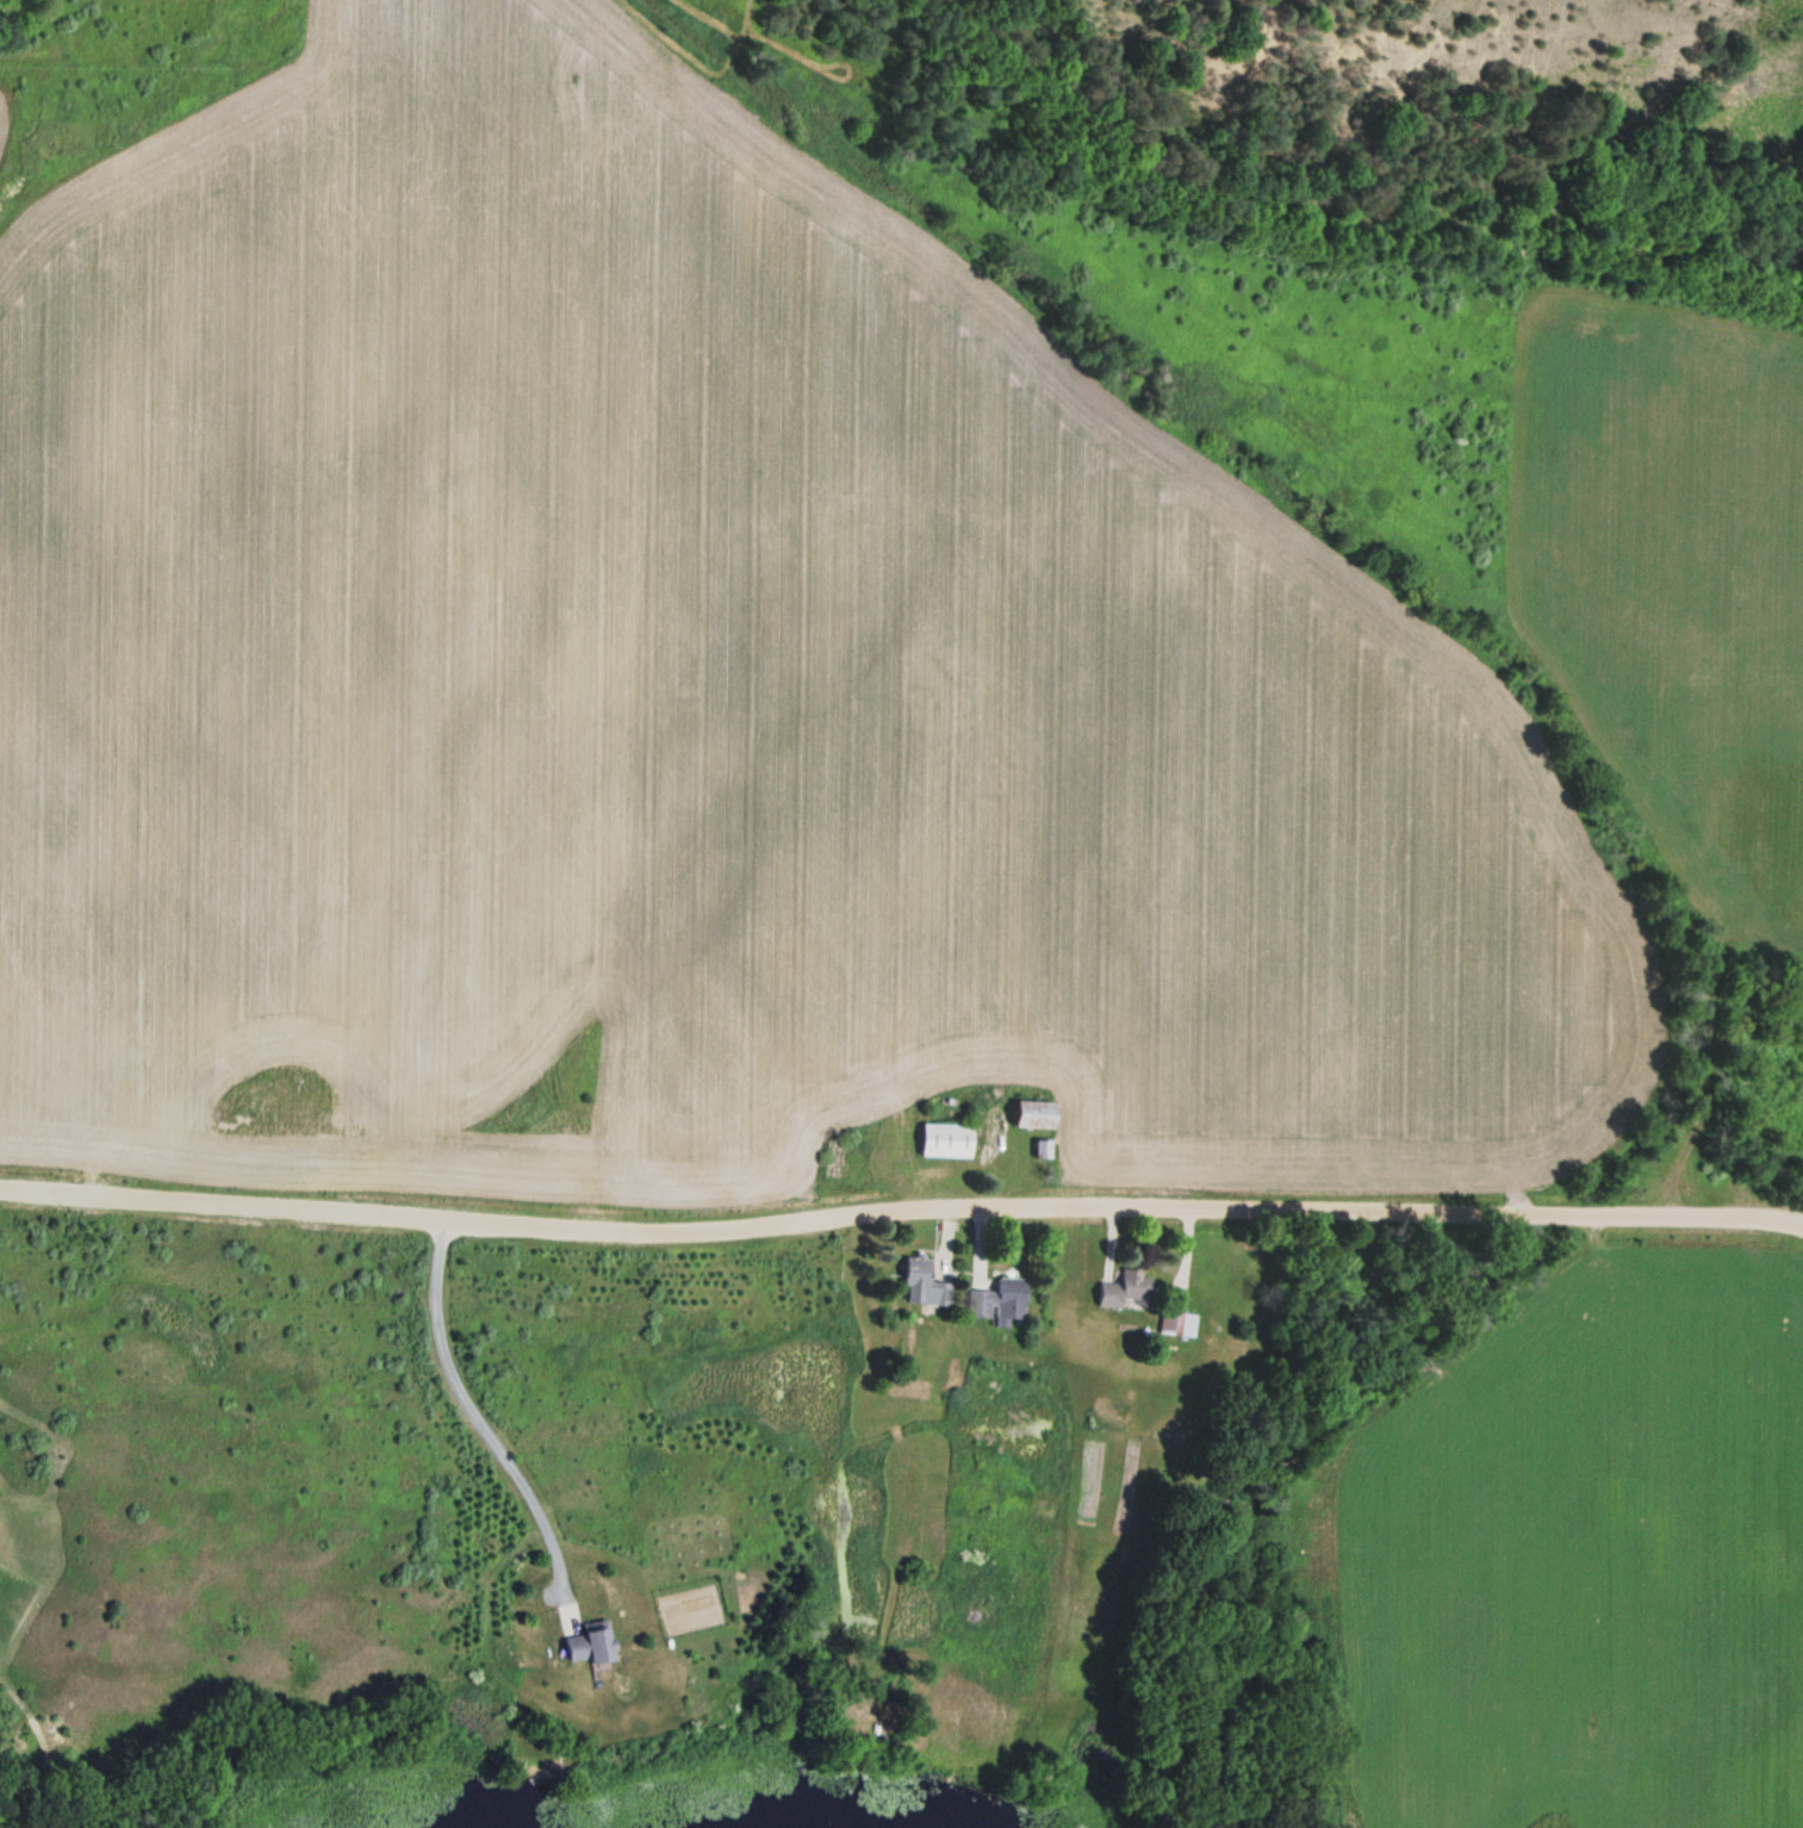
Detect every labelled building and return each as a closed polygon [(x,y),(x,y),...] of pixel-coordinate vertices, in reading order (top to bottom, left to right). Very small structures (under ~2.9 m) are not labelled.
[(1053,1100),(1015,1100),(1015,1127),(1053,1127),(1053,1100)] [(971,1123),(921,1123),(921,1156),(971,1156),(971,1123)] [(914,1303),(949,1306),(951,1281),(928,1279),(930,1256),(906,1254),(903,1284),(915,1285),(914,1303)] [(1099,1304),(1150,1306),(1151,1272),(1122,1271),(1121,1281),(1100,1280),(1099,1304)] [(996,1317),(996,1323),(1024,1324),(1025,1278),(996,1276),(996,1289),(968,1288),(967,1316),(996,1317)] [(1160,1332),(1193,1337),(1196,1314),(1163,1309),(1160,1332)] [(613,1655),(606,1617),(582,1622),(583,1630),(563,1634),(568,1659),(589,1655),(590,1660),(613,1655)]
